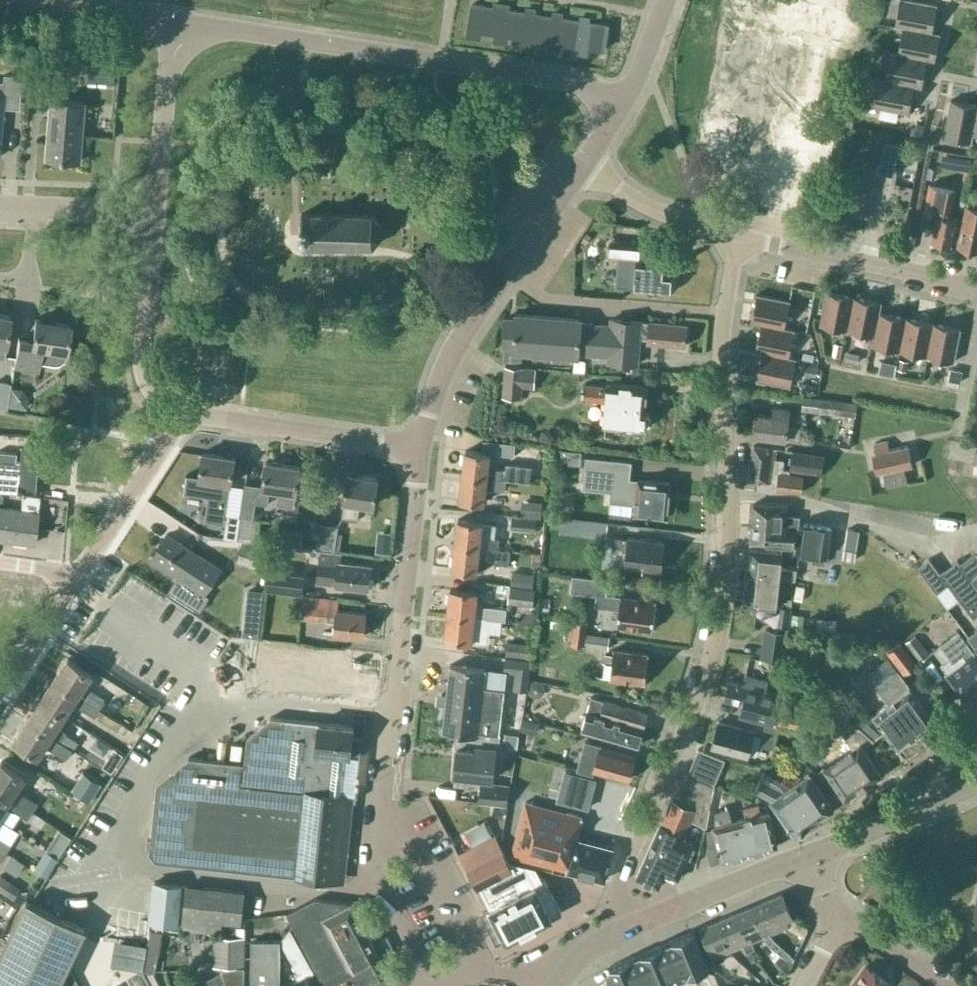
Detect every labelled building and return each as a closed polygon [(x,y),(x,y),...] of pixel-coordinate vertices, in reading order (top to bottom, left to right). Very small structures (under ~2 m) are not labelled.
[(903,27),(931,31),(937,4),(914,0),(899,0),(895,26),(903,27)] [(493,7),(472,4),(467,34),(480,36),(481,30),(495,33),(494,38),(507,40),(508,34),(512,10),(508,9),(509,4),(494,2),(493,7)] [(526,12),(512,10),(508,34),(522,37),(521,42),(534,44),(535,38),(549,41),(548,47),(561,49),(562,43),(566,18),(561,17),(562,12),(554,11),(553,16),(534,13),(535,8),(527,7),(526,12)] [(580,20),(566,18),(562,43),(576,45),(575,51),(588,53),(589,47),(604,49),(608,25),(588,22),(589,17),(581,15),(580,20)] [(792,121),(806,30),(723,17),(709,111),(736,115),(731,152),(771,158),(777,119),(792,121)] [(939,33),(931,31),(903,27),(898,53),(926,60),(934,61),(939,33)] [(921,87),(926,60),(898,53),(890,52),(885,79),(913,85),(921,87)] [(4,99),(21,100),(23,76),(4,74),(4,81),(0,81),(0,147),(4,99)] [(908,112),(913,85),(885,79),(877,77),(872,105),(908,112)] [(47,159),(79,161),(84,101),(53,98),(52,112),(51,112),(47,159)] [(973,134),(976,106),(976,105),(950,100),(943,136),(971,142),(973,134)] [(844,204),(868,209),(877,163),(853,158),(844,204)] [(961,158),(961,180),(969,180),(970,158),(961,158)] [(954,188),(937,185),(929,184),(924,211),(937,214),(932,241),(951,245),(956,217),(949,216),(954,188)] [(965,207),(958,244),(976,248),(976,209),(965,207)] [(301,235),(301,247),(372,246),(380,237),(380,223),(373,215),(301,213),(301,225),(301,235)] [(639,242),(611,240),(609,256),(619,257),(617,286),(635,288),(669,291),(669,288),(674,285),(674,278),(670,275),(671,271),(666,271),(667,261),(638,258),(639,242)] [(819,324),(847,330),(854,297),(826,291),(819,324)] [(751,322),(761,324),(784,327),(790,300),(757,293),(751,322)] [(847,330),(874,335),(879,312),(881,302),(854,297),(847,330)] [(872,345),(900,351),(906,318),(879,312),(874,335),(872,345)] [(581,323),(581,319),(516,313),(515,318),(505,317),(503,346),(513,347),(512,351),(578,357),(579,353),(608,355),(607,362),(638,364),(639,338),(649,339),(649,343),(685,346),(687,324),(649,321),(649,322),(641,321),(611,319),(610,325),(581,323)] [(3,357),(10,316),(0,314),(0,357),(3,357)] [(900,351),(927,356),(934,323),(906,318),(900,351)] [(32,340),(18,338),(14,367),(38,371),(39,361),(53,363),(58,363),(62,359),(64,355),(65,351),(69,325),(35,320),(32,340)] [(934,323),(927,356),(954,361),(961,328),(934,323)] [(755,351),(762,352),(789,356),(794,329),(784,327),(761,324),(755,351)] [(796,358),(789,356),(762,352),(757,379),(790,386),(796,358)] [(533,386),(535,368),(506,365),(503,395),(521,397),(522,385),(533,386)] [(964,371),(950,368),(947,387),(960,389),(964,371)] [(0,381),(0,406),(7,407),(10,382),(0,381)] [(645,428),(645,425),(650,423),(650,414),(647,411),(647,408),(646,408),(648,385),(608,382),(607,386),(586,384),(585,398),(606,400),(604,424),(645,428)] [(857,403),(803,396),(802,409),(856,416),(857,403)] [(758,411),(755,432),(787,436),(788,429),(800,431),(801,417),(788,415),(789,406),(774,404),(773,413),(758,411)] [(465,450),(463,474),(506,479),(506,480),(530,482),(532,466),(506,463),(505,468),(495,467),(494,477),(487,476),(490,453),(514,455),(515,443),(483,440),(482,452),(465,450)] [(904,466),(911,464),(907,446),(889,450),(887,441),(874,444),(876,453),(873,454),(877,472),(882,471),(886,487),(907,482),(904,466)] [(789,473),(789,471),(789,469),(783,468),(784,459),(775,458),(776,448),(753,445),(749,480),(755,480),(754,489),(771,491),(771,489),(777,490),(777,489),(802,492),(804,474),(789,473)] [(16,492),(16,482),(48,484),(51,450),(21,447),(20,461),(0,460),(0,491),(16,492)] [(793,448),(790,470),(823,474),(825,452),(793,448)] [(188,477),(186,492),(209,496),(205,520),(223,523),(227,494),(229,483),(231,483),(235,457),(203,452),(199,478),(188,477)] [(586,456),(583,488),(636,493),(636,498),(634,511),(634,514),(667,518),(671,482),(638,479),(630,478),(632,461),(586,456)] [(300,466),(266,461),(262,485),(245,483),(237,538),(254,540),(257,518),(253,518),(256,502),(267,504),(270,489),(279,490),(277,503),(294,506),(300,466)] [(341,516),(357,518),(359,503),(374,505),(378,478),(348,473),(341,516)] [(505,490),(506,480),(506,479),(463,474),(460,499),(485,502),(486,488),(505,490)] [(22,494),(20,510),(0,507),(0,539),(33,544),(39,496),(22,494)] [(542,502),(521,500),(520,516),(541,517),(542,502)] [(753,503),(751,525),(797,528),(798,516),(787,515),(788,506),(753,503)] [(223,538),(236,540),(240,515),(227,513),(223,538)] [(536,518),(512,516),(511,528),(535,531),(536,518)] [(607,521),(580,518),(578,532),(606,536),(607,521)] [(458,519),(455,543),(498,548),(499,538),(487,536),(486,541),(480,540),(482,522),(458,519)] [(338,524),(319,522),(316,546),(335,549),(338,524)] [(831,528),(799,523),(796,543),(796,545),(795,550),(814,553),(812,562),(825,564),(831,528)] [(751,525),(750,542),(796,545),(797,528),(751,525)] [(174,594),(193,606),(195,607),(199,611),(209,595),(205,592),(220,569),(168,534),(152,559),(184,579),(174,594)] [(664,542),(628,537),(628,539),(613,537),(612,551),(626,553),(625,566),(660,570),(664,542)] [(243,541),(237,561),(261,569),(268,549),(243,541)] [(452,568),(477,571),(485,571),(486,558),(495,559),(495,562),(509,564),(510,550),(498,549),(498,548),(455,543),(452,568)] [(779,576),(779,577),(795,579),(796,569),(780,567),(782,552),(749,548),(747,568),(764,570),(763,572),(769,573),(769,575),(779,576)] [(368,588),(371,565),(341,561),(342,552),(319,550),(316,583),(335,585),(368,588)] [(972,579),(976,573),(976,550),(974,553),(960,563),(957,559),(940,572),(929,557),(917,566),(937,592),(948,584),(976,624),(976,586),(972,579)] [(292,569),(267,566),(265,590),(303,595),(305,572),(292,571),(292,569)] [(776,608),(779,577),(779,576),(769,575),(769,573),(763,572),(764,570),(747,568),(743,604),(776,608)] [(534,574),(520,573),(518,586),(533,588),(534,574)] [(652,630),(656,600),(606,594),(608,579),(572,575),(570,591),(596,595),(594,606),(619,609),(617,625),(652,630)] [(534,590),(511,587),(509,603),(532,605),(534,590)] [(450,589),(447,614),(500,619),(505,620),(506,607),(475,604),(477,592),(450,589)] [(244,613),(260,615),(263,592),(247,591),(244,613)] [(366,612),(338,609),(339,599),(303,595),(301,619),(334,623),(333,633),(363,636),(366,612)] [(499,630),(500,619),(447,614),(445,638),(471,641),(485,643),(487,629),(499,630)] [(588,620),(573,619),(570,644),(608,649),(610,635),(586,632),(588,620)] [(784,659),(788,632),(766,629),(762,656),(784,659)] [(968,636),(976,648),(976,629),(968,636)] [(976,687),(976,656),(973,651),(959,631),(940,645),(950,658),(940,665),(946,672),(946,673),(964,697),(976,687)] [(930,654),(915,634),(904,642),(919,662),(930,654)] [(532,644),(507,641),(505,655),(531,658),(532,644)] [(918,663),(901,642),(887,653),(904,674),(918,663)] [(609,678),(645,683),(649,653),(613,649),(609,678)] [(360,682),(360,656),(325,655),(325,681),(360,682)] [(531,659),(505,656),(503,671),(515,672),(513,689),(527,690),(531,659)] [(68,658),(54,679),(79,695),(92,674),(68,658)] [(478,731),(499,733),(504,690),(484,688),(486,668),(450,664),(447,694),(441,694),(440,704),(446,705),(442,732),(460,734),(459,743),(466,744),(467,744),(467,748),(470,749),(470,745),(477,745),(478,731)] [(872,714),(897,748),(935,719),(897,669),(875,686),(888,702),(872,714)] [(274,690),(273,674),(260,674),(260,690),(274,690)] [(774,725),(775,725),(778,713),(775,712),(779,694),(765,690),(767,680),(745,674),(742,684),(729,680),(724,699),(754,707),(751,719),(774,725)] [(54,679),(41,699),(65,715),(79,695),(54,679)] [(90,691),(85,699),(100,709),(105,701),(90,691)] [(647,712),(594,697),(591,696),(581,730),(637,746),(647,712)] [(41,699),(27,720),(74,750),(79,741),(64,732),(57,728),(65,715),(41,699)] [(85,699),(80,707),(95,717),(100,709),(85,699)] [(354,724),(271,715),(249,733),(246,759),(195,754),(165,779),(157,853),(164,861),(337,880),(346,794),(340,794),(344,754),(360,756),(362,737),(352,736),(354,724)] [(69,758),(74,750),(27,720),(14,741),(39,756),(47,743),(53,748),(69,758)] [(747,756),(754,730),(719,721),(712,747),(747,756)] [(122,746),(130,734),(117,726),(109,739),(122,746)] [(859,727),(851,727),(839,729),(852,748),(823,767),(845,799),(881,774),(863,748),(874,740),(859,727)] [(467,744),(466,744),(459,743),(458,747),(457,747),(453,774),(492,778),(496,746),(495,746),(497,733),(499,733),(478,731),(477,745),(470,745),(470,749),(467,748),(467,744)] [(595,770),(628,779),(634,757),(601,747),(602,745),(585,740),(577,770),(594,774),(595,770)] [(685,771),(683,775),(714,787),(714,785),(725,760),(699,748),(688,773),(685,771)] [(0,762),(0,790),(33,812),(39,803),(24,794),(17,790),(25,777),(1,761),(0,762)] [(588,808),(595,779),(564,771),(559,789),(567,791),(564,802),(588,808)] [(829,812),(830,803),(828,802),(808,773),(791,785),(790,783),(765,771),(755,790),(771,800),(794,834),(797,832),(801,832),(802,834),(808,830),(807,828),(808,824),(827,811),(829,812)] [(82,772),(71,790),(90,802),(101,784),(82,772)] [(706,825),(709,814),(714,787),(683,775),(673,799),(671,798),(636,877),(658,887),(665,873),(678,879),(694,844),(684,839),(692,821),(706,827),(707,826),(706,825)] [(509,784),(481,780),(478,801),(507,804),(509,784)] [(0,790),(0,815),(7,805),(14,810),(13,810),(28,820),(33,812),(0,790)] [(57,806),(77,817),(85,803),(65,792),(57,806)] [(583,816),(531,803),(517,857),(563,869),(565,863),(570,864),(577,838),(582,820),(583,816)] [(711,863),(777,846),(768,810),(761,812),(759,804),(742,808),(744,817),(732,820),(729,807),(714,810),(714,825),(712,825),(717,841),(708,843),(707,848),(711,863)] [(562,911),(545,879),(543,880),(536,867),(508,859),(495,834),(459,853),(477,888),(479,887),(490,908),(482,912),(497,942),(505,938),(506,941),(552,917),(562,911)] [(7,852),(12,843),(0,835),(0,848),(7,852)] [(614,848),(577,838),(570,864),(568,871),(605,880),(614,848)] [(0,875),(0,891),(13,899),(21,888),(0,875)] [(180,884),(171,883),(155,881),(151,921),(176,924),(180,884)] [(240,922),(243,890),(187,884),(182,929),(220,933),(221,920),(240,922)] [(782,893),(751,906),(764,937),(765,937),(767,942),(782,956),(791,964),(794,958),(772,939),(770,934),(789,927),(787,921),(793,919),(793,918),(782,893)] [(352,903),(315,898),(286,913),(325,985),(370,985),(383,979),(386,971),(378,956),(379,955),(352,903)] [(61,981),(86,929),(27,900),(0,956),(0,985),(59,985),(61,982),(61,981)] [(735,913),(750,951),(755,949),(752,942),(764,937),(751,906),(735,913)] [(735,913),(718,920),(731,951),(744,946),(746,952),(750,951),(735,913)] [(723,955),(731,951),(718,920),(701,927),(716,963),(725,959),(723,955)] [(280,941),(301,977),(285,985),(313,985),(307,975),(313,972),(290,929),(280,941)] [(709,967),(694,930),(609,967),(613,976),(606,980),(600,985),(665,985),(709,967)] [(244,967),(245,936),(213,936),(212,966),(220,966),(222,971),(207,978),(211,985),(244,985),(244,967)] [(280,941),(251,941),(250,985),(280,985),(280,941)] [(888,982),(865,966),(851,985),(886,985),(888,982)]
